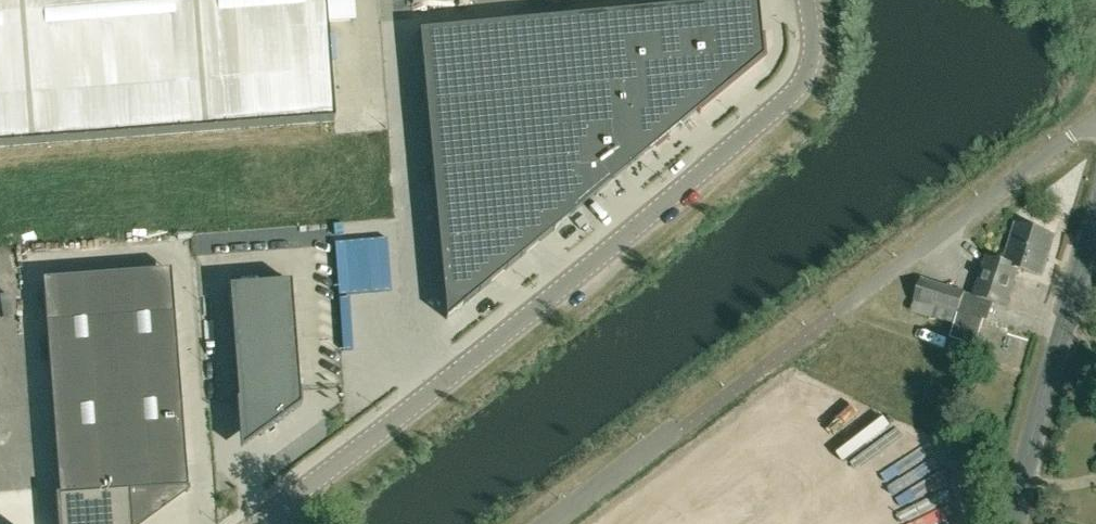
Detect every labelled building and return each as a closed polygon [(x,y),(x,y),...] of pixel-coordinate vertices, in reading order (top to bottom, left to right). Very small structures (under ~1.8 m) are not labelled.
[(325,0),(0,0),(0,147),(334,121),(325,0)] [(761,36),(764,36),(764,34),(761,34),(757,0),(753,0),(419,31),(446,319),(698,111),(700,114),(701,113),(699,110),(763,57),(761,36)] [(1003,263),(1003,264),(1018,268),(1041,276),(1054,235),(1015,223),(1003,263)] [(974,295),(974,296),(1006,305),(1018,268),(1003,264),(1003,263),(986,257),(974,295)] [(913,301),(914,302),(911,311),(954,323),(950,338),(975,346),(983,320),(959,312),(965,293),(965,291),(920,277),(913,301)] [(300,390),(291,281),(228,286),(237,400),(236,400),(238,419),(240,451),(260,436),(301,405),(300,390)] [(46,323),(59,498),(58,498),(60,523),(129,523),(126,493),(187,488),(187,492),(190,491),(189,486),(187,486),(174,313),(46,323)]
